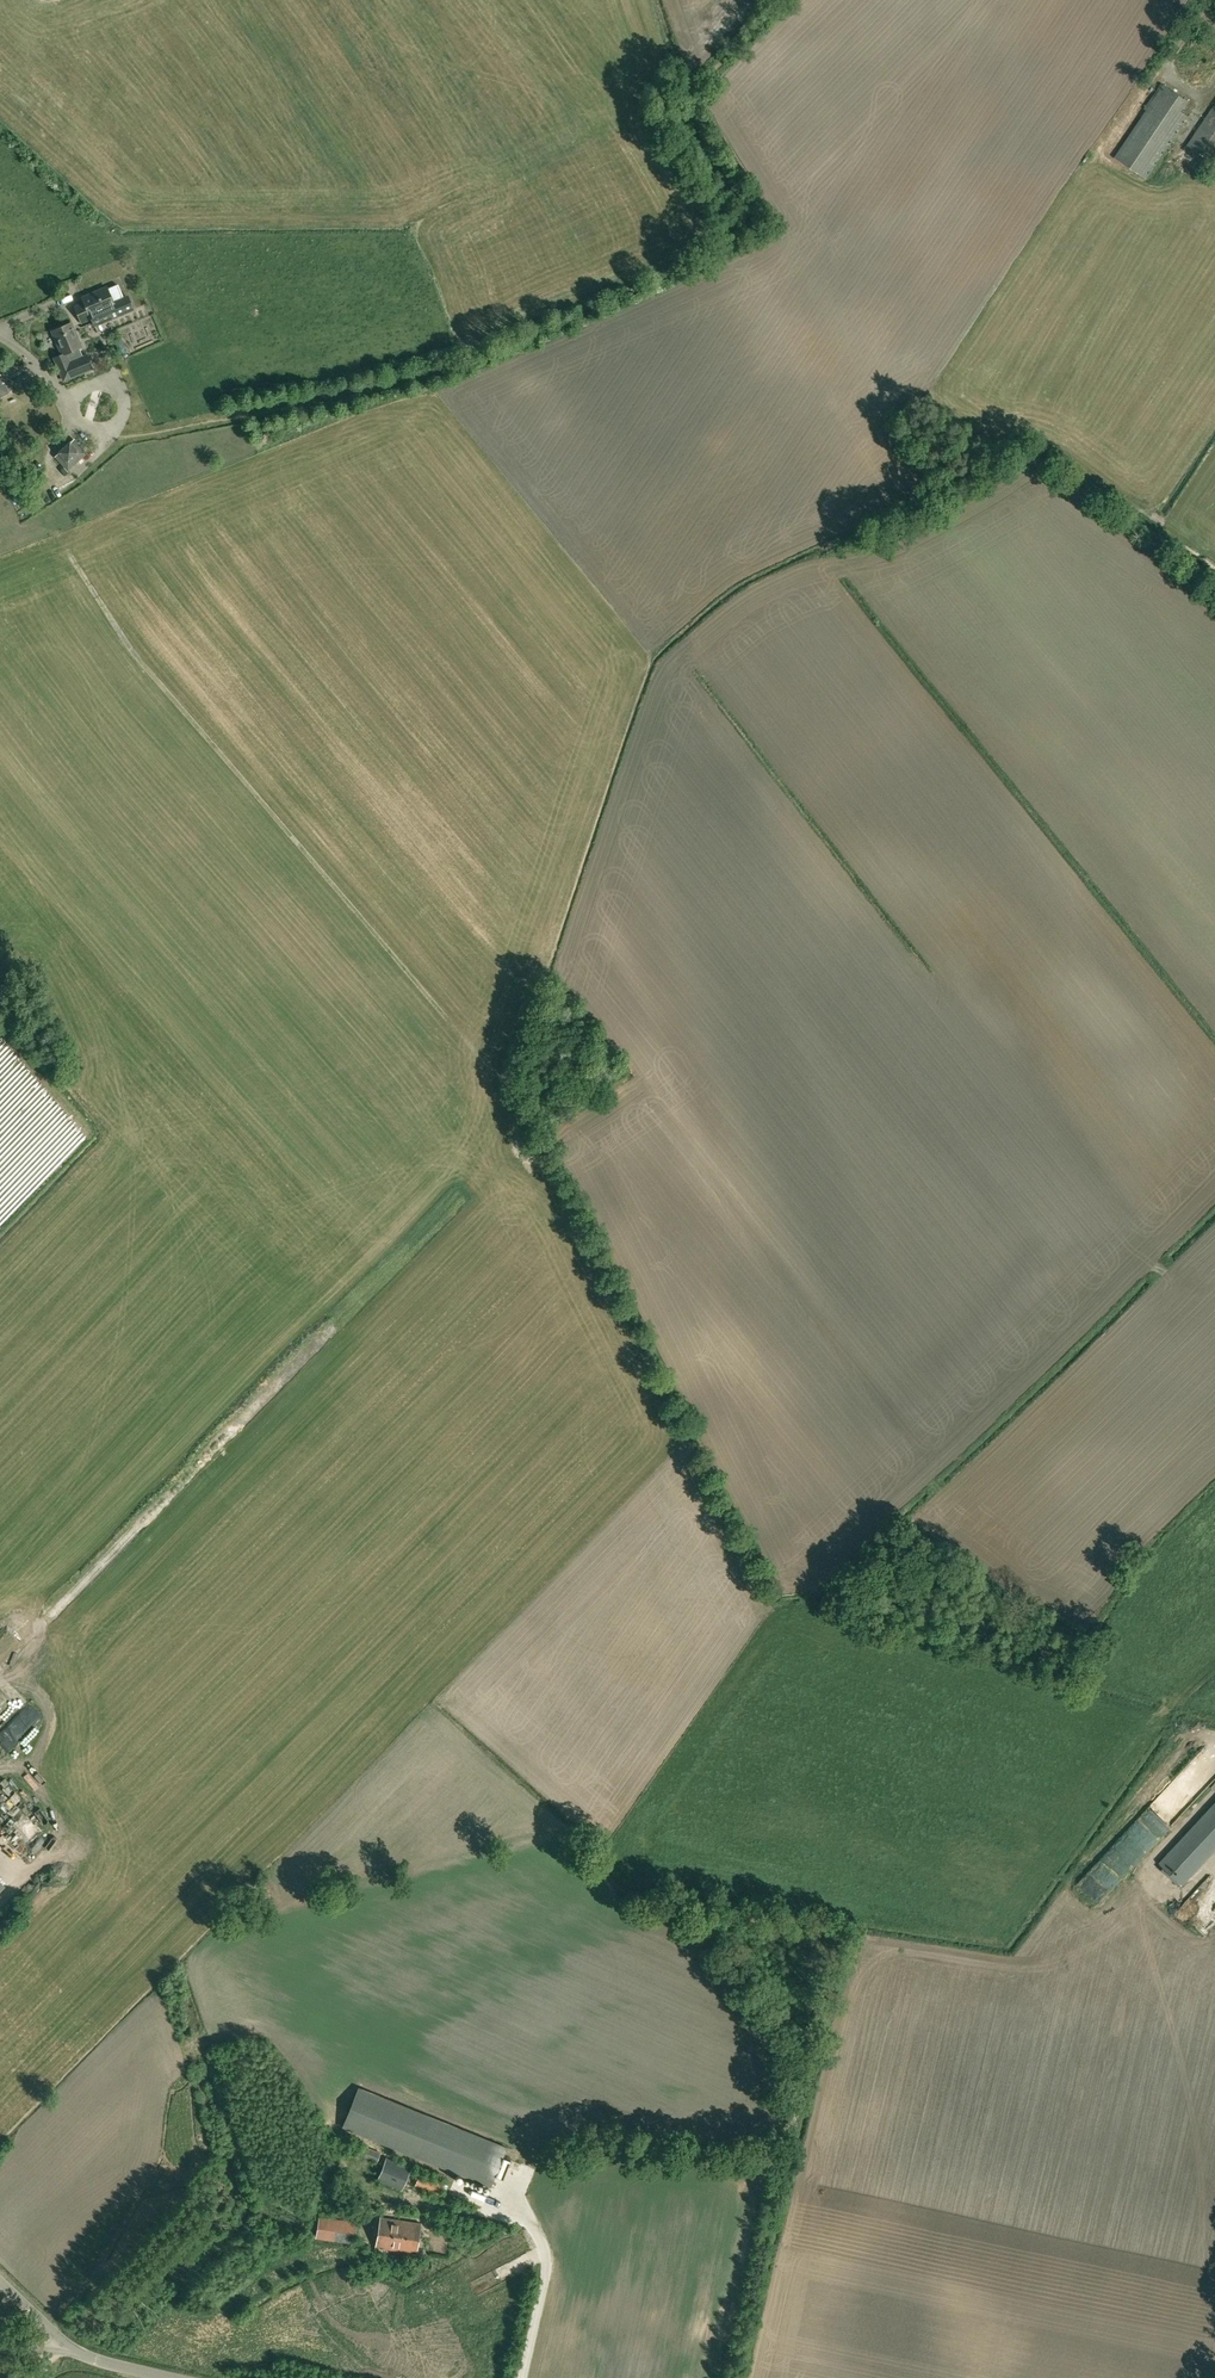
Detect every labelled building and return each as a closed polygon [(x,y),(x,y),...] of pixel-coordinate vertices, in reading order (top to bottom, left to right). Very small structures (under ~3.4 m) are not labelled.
[(1177,106),(1187,111),(1193,100),(1183,94),(1177,106)] [(1150,105),(1149,106),(1115,158),(1147,179),(1181,128),(1150,105)] [(1214,158),(1214,105),(1188,146),(1212,163),(1214,158)] [(108,288),(107,287),(83,297),(85,303),(75,306),(82,322),(92,318),(96,327),(135,310),(129,295),(123,298),(118,284),(108,288)] [(72,322),(52,331),(62,354),(55,358),(64,380),(93,368),(88,355),(83,357),(79,348),(82,347),(72,322)] [(9,392),(4,383),(0,385),(0,396),(9,392)] [(73,440),(56,456),(68,469),(86,453),(73,440)] [(54,1638),(41,1650),(51,1660),(64,1648),(54,1638)] [(1,1732),(5,1740),(11,1737),(7,1729),(1,1732)] [(28,1746),(24,1742),(0,1769),(0,1778),(28,1746)] [(1214,1851),(1214,1803),(1159,1863),(1183,1885),(1214,1851)] [(1165,1816),(1162,1813),(1085,1885),(1099,1901),(1131,1871),(1130,1870),(1169,1833),(1165,1829),(1173,1822),(1170,1819),(1173,1815),(1169,1811),(1165,1816)] [(38,1884),(34,1869),(23,1871),(27,1887),(38,1884)] [(507,2148),(358,2088),(342,2127),(491,2188),(507,2148)] [(377,2163),(381,2152),(365,2146),(361,2157),(377,2163)] [(506,2175),(513,2158),(508,2156),(501,2173),(506,2175)] [(402,2190),(412,2167),(386,2157),(377,2181),(402,2190)] [(440,2196),(444,2183),(420,2173),(415,2186),(440,2196)] [(353,2243),(355,2232),(357,2222),(320,2217),(318,2226),(319,2226),(317,2238),(353,2243)] [(417,2253),(421,2223),(381,2217),(376,2247),(417,2253)]
